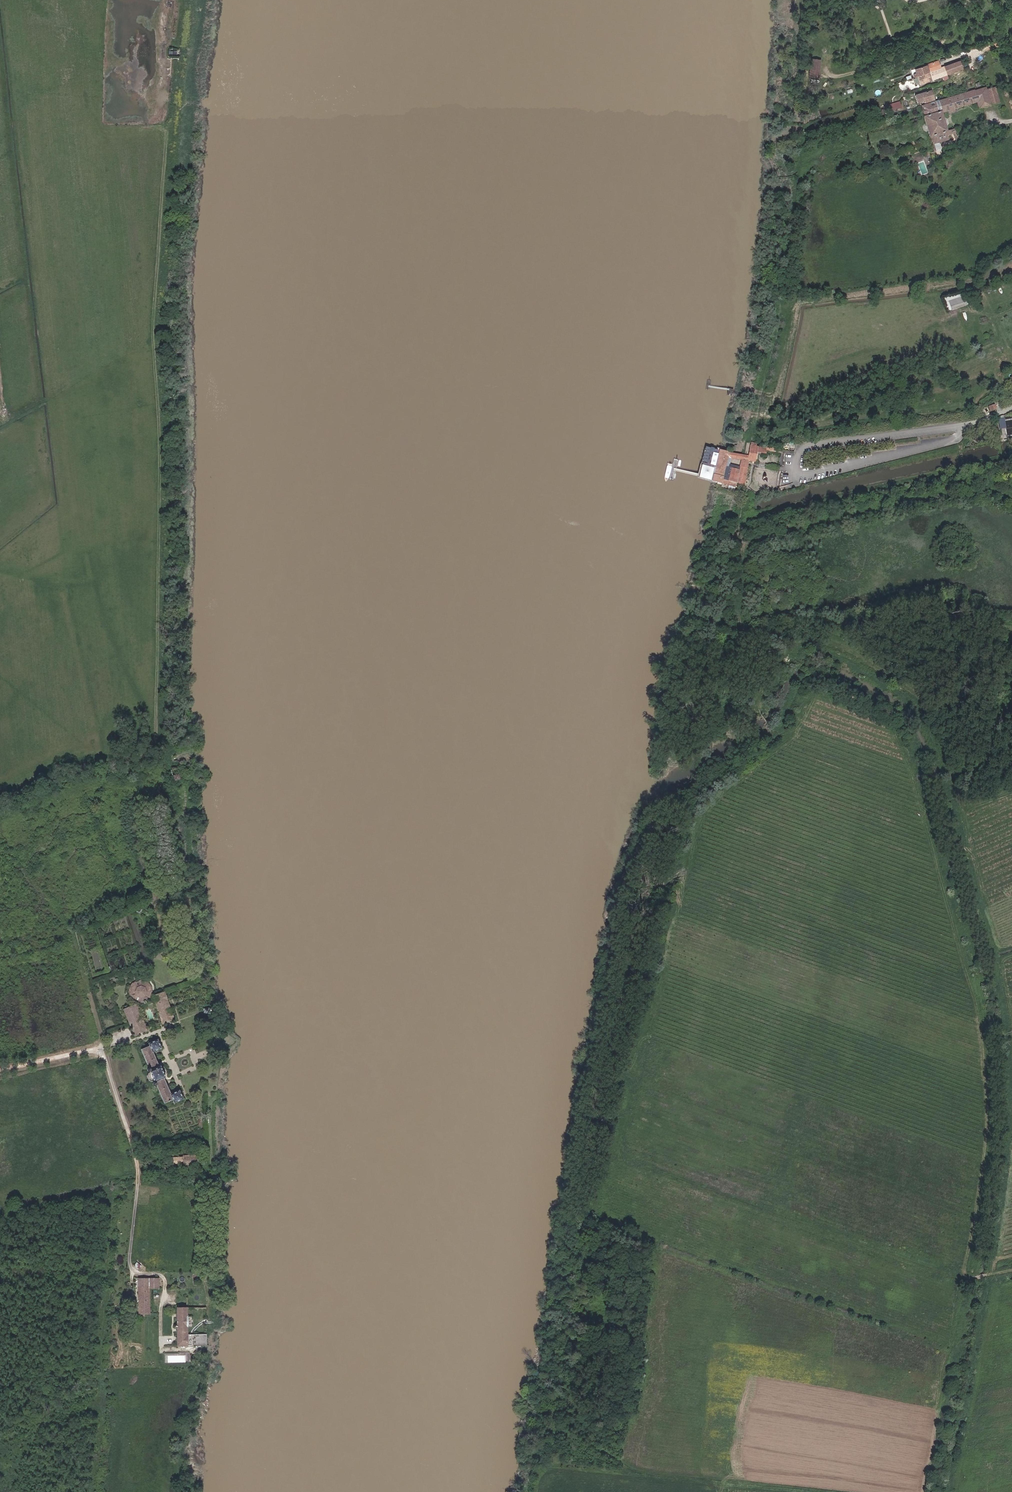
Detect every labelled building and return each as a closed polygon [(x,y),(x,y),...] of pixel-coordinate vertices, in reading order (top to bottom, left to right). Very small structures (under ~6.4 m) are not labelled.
[(952,64),(946,66),(949,75),(965,69),(961,60),(952,64)] [(918,78),(936,71),(935,70),(942,68),(939,62),(916,71),(917,75),(913,77),(914,79),(918,78)] [(811,77),(821,77),(822,66),(812,65),(811,77)] [(936,71),(939,79),(949,75),(946,66),(942,68),(935,70),(936,71)] [(939,79),(936,71),(918,78),(914,79),(914,80),(918,78),(921,86),(939,79)] [(986,91),(985,89),(974,93),(973,91),(922,109),(934,153),(938,152),(937,148),(952,144),(951,140),(956,138),(955,134),(948,136),(942,117),(979,105),(980,111),(1001,104),(996,89),(986,91)] [(917,105),(924,103),(925,105),(934,102),(931,93),(915,97),(917,105)] [(886,112),(903,108),(901,101),(884,106),(886,112)] [(949,310),(962,306),(959,296),(946,300),(949,310)] [(977,402),(987,397),(984,393),(974,398),(977,402)] [(749,463),(755,464),(756,458),(766,459),(766,455),(755,453),(756,449),(752,448),(749,462),(749,463)] [(724,486),(735,489),(737,479),(729,477),(730,475),(727,475),(729,469),(727,469),(728,462),(729,458),(719,457),(711,487),(723,490),(723,488),(724,486)] [(755,468),(755,464),(749,463),(749,462),(745,461),(742,477),(747,478),(747,474),(746,474),(748,467),(755,468)] [(713,474),(706,473),(705,480),(704,485),(711,487),(713,474)] [(178,777),(185,775),(184,769),(177,771),(176,768),(170,770),(172,777),(174,777),(175,780),(179,779),(178,777)] [(152,992),(151,988),(149,984),(141,980),(132,983),(129,991),(130,996),(132,1000),(135,1001),(140,1002),(140,1000),(147,998),(148,999),(150,998),(151,996),(152,992)] [(172,1020),(164,993),(154,996),(162,1023),(172,1020)] [(146,1030),(135,1005),(124,1010),(134,1035),(146,1030)] [(183,1099),(179,1090),(170,1094),(164,1078),(165,1078),(160,1066),(159,1067),(152,1052),(161,1048),(157,1039),(148,1043),(149,1046),(141,1049),(149,1068),(148,1068),(147,1068),(147,1069),(146,1069),(146,1070),(147,1070),(147,1071),(147,1072),(148,1072),(149,1072),(148,1073),(147,1076),(148,1080),(151,1081),(153,1081),(153,1082),(152,1082),(152,1083),(152,1084),(152,1085),(153,1085),(153,1086),(154,1086),(155,1085),(155,1084),(164,1103),(172,1100),(174,1103),(183,1099)] [(198,1163),(197,1155),(183,1156),(170,1157),(171,1164),(183,1163),(184,1164),(198,1163)] [(158,1287),(158,1279),(138,1279),(138,1287),(149,1287),(158,1287)] [(149,1313),(149,1287),(138,1287),(139,1313),(149,1313)] [(206,1345),(206,1334),(187,1334),(187,1309),(187,1308),(177,1308),(177,1326),(177,1325),(176,1325),(176,1326),(175,1325),(175,1326),(175,1327),(175,1328),(176,1328),(177,1328),(177,1346),(206,1345)]
